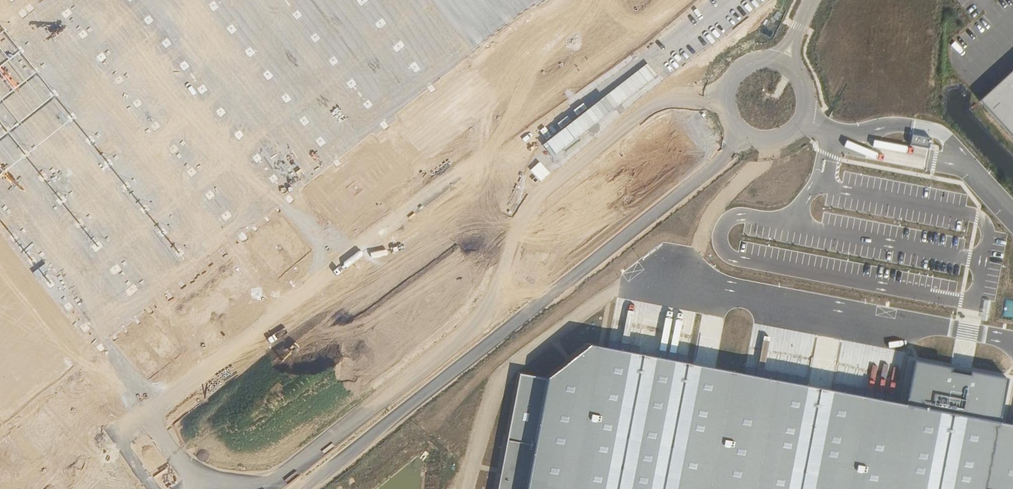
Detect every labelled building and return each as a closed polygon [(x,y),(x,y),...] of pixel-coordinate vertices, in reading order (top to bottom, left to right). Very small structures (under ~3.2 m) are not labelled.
[(975,94),(1012,136),(1012,61),(975,94)] [(520,374),(498,488),(1012,488),(1012,427),(998,424),(1006,380),(970,373),(969,376),(950,373),(951,368),(914,361),(905,406),(590,346),(548,379),(520,374)]
